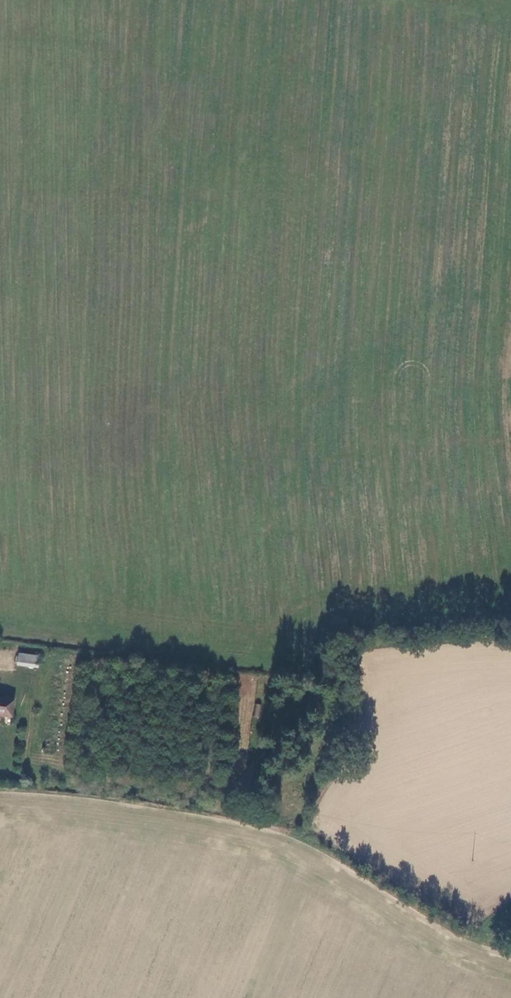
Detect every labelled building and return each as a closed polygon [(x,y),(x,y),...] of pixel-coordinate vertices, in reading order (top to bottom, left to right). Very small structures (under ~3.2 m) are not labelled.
[(17,666),(38,668),(39,655),(18,653),(17,666)] [(11,719),(13,700),(0,698),(0,717),(11,719)] [(253,716),(259,718),(263,705),(257,703),(253,716)]
